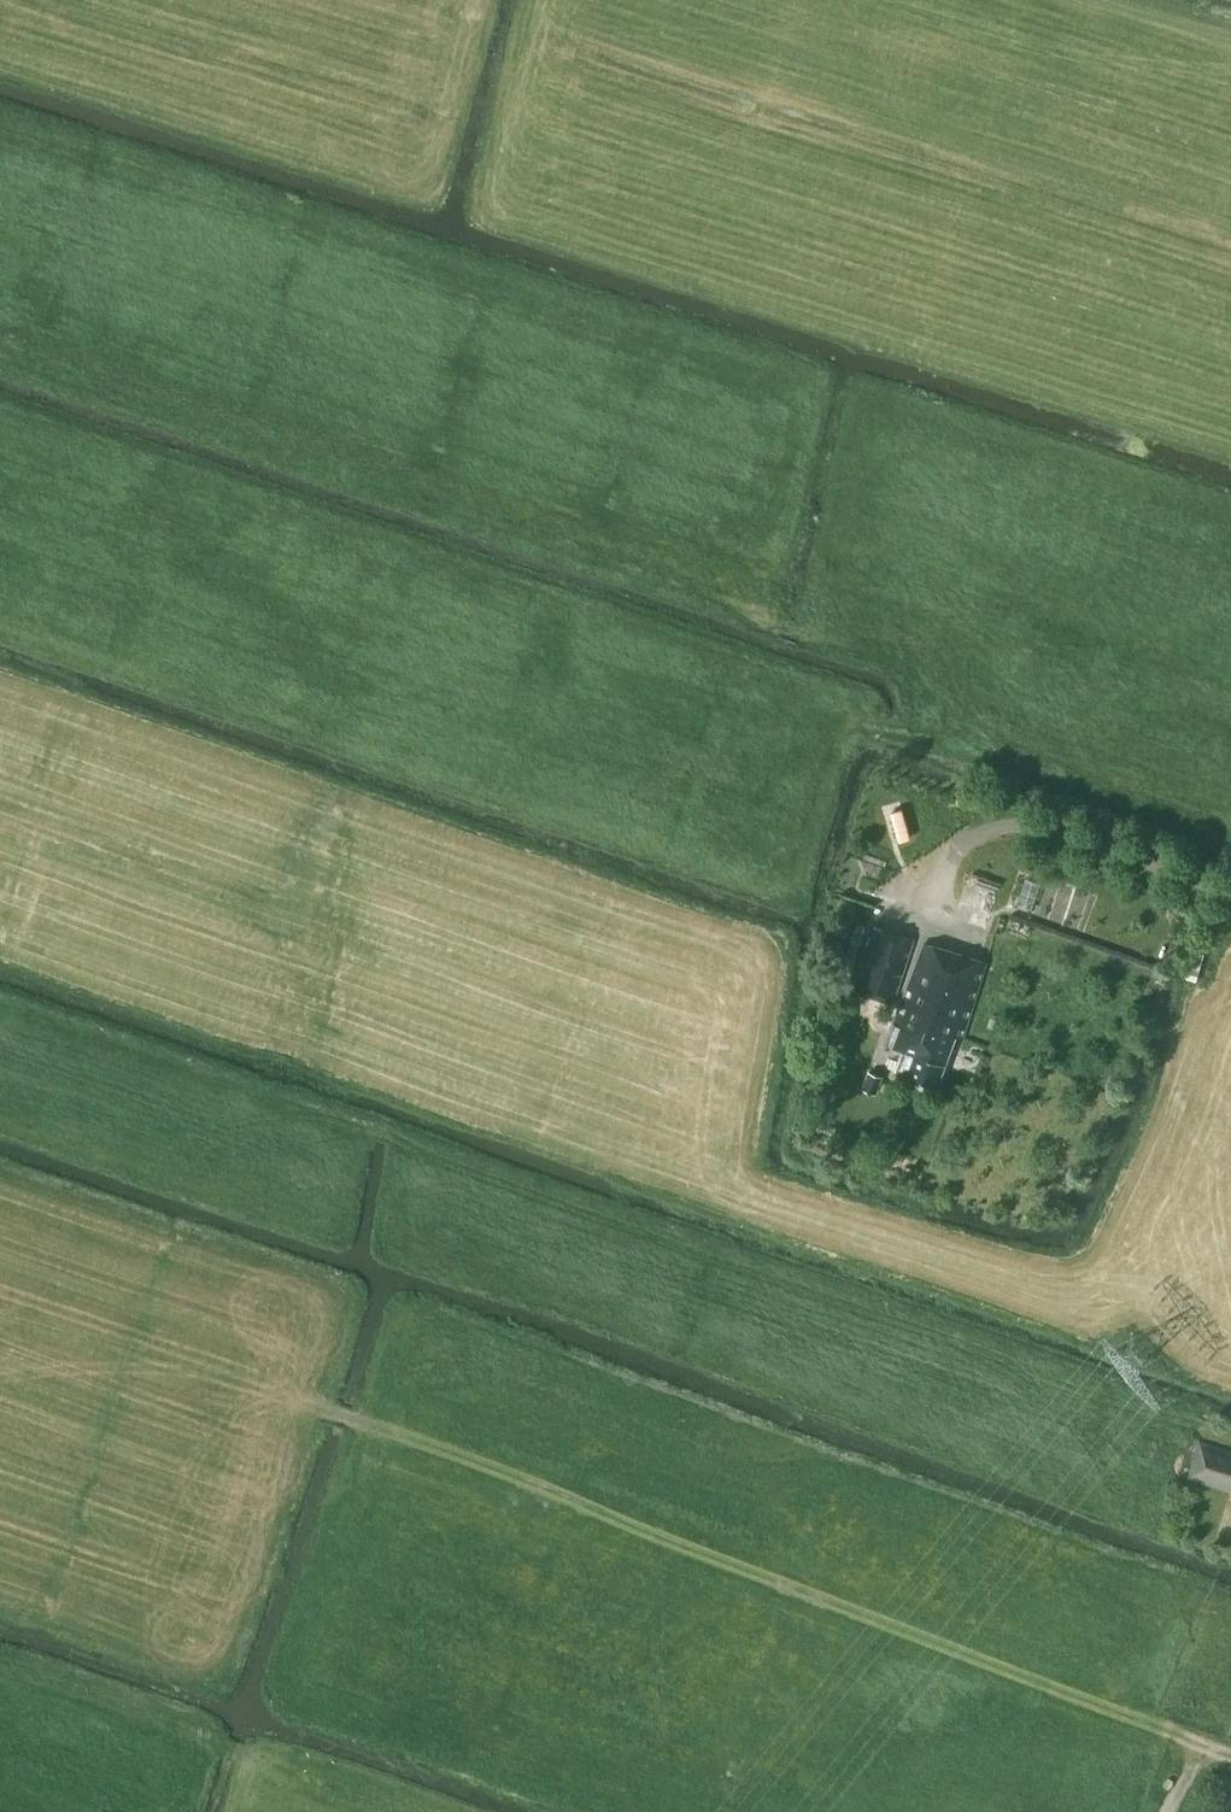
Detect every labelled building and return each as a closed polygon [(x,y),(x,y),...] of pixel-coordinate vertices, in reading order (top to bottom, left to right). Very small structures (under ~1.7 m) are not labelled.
[(851,930),(855,905),(846,904),(842,929),(851,930)] [(893,1002),(914,938),(875,925),(854,989),(893,1002)] [(985,961),(925,942),(902,1012),(896,1010),(885,1042),(900,1046),(892,1072),(936,1086),(944,1061),(945,1062),(953,1035),(962,1036),(985,961)] [(863,1089),(877,1094),(883,1076),(869,1071),(863,1089)] [(1186,1476),(1230,1491),(1230,1489),(1230,1447),(1199,1436),(1186,1476)]
